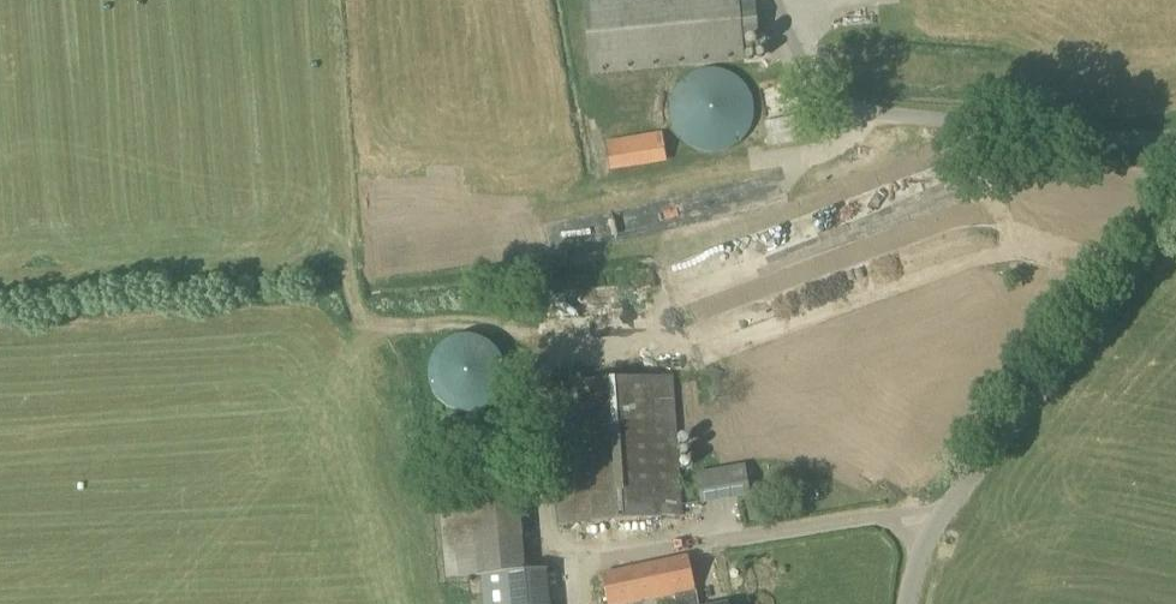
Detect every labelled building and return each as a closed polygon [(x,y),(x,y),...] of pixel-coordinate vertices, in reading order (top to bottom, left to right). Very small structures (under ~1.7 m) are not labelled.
[(737,0),(583,0),(590,76),(743,62),(741,40),(758,39),(755,3),(738,5),(737,0)] [(709,153),(716,153),(723,151),(729,149),(735,145),(740,140),(745,134),(748,128),(750,121),(752,114),(751,107),(750,100),(748,94),(744,87),(739,82),(734,77),(728,74),(721,71),(715,70),(708,70),(701,71),(694,73),(688,76),(682,80),(677,85),(673,91),(671,98),(669,105),(668,111),(669,119),(671,125),(674,132),(678,138),(683,143),(688,147),(695,150),(701,152),(709,153)] [(766,148),(815,140),(811,114),(762,122),(766,148)] [(608,172),(665,162),(660,132),(603,141),(608,172)] [(562,321),(562,334),(581,334),(581,322),(562,321)] [(464,414),(470,414),(477,412),(483,410),(489,406),(494,402),(498,396),(501,390),(503,384),(504,378),(504,371),(503,364),(500,358),(497,352),(493,347),(488,343),(482,340),(476,338),(470,336),(463,336),(456,337),(450,339),(444,342),(439,346),(435,351),(431,356),(428,362),(427,368),(426,375),(427,382),(428,388),(431,394),(435,400),(440,404),(445,408),(451,411),(457,413),(464,414)] [(559,525),(679,516),(670,377),(550,385),(559,525)] [(700,502),(747,495),(743,466),(696,474),(700,502)] [(518,497),(517,494),(477,498),(437,501),(444,579),(478,576),(481,603),(550,603),(549,590),(547,569),(524,571),(518,497)] [(626,534),(653,530),(652,522),(625,525),(626,534)] [(688,556),(600,574),(606,603),(698,603),(688,556)]
